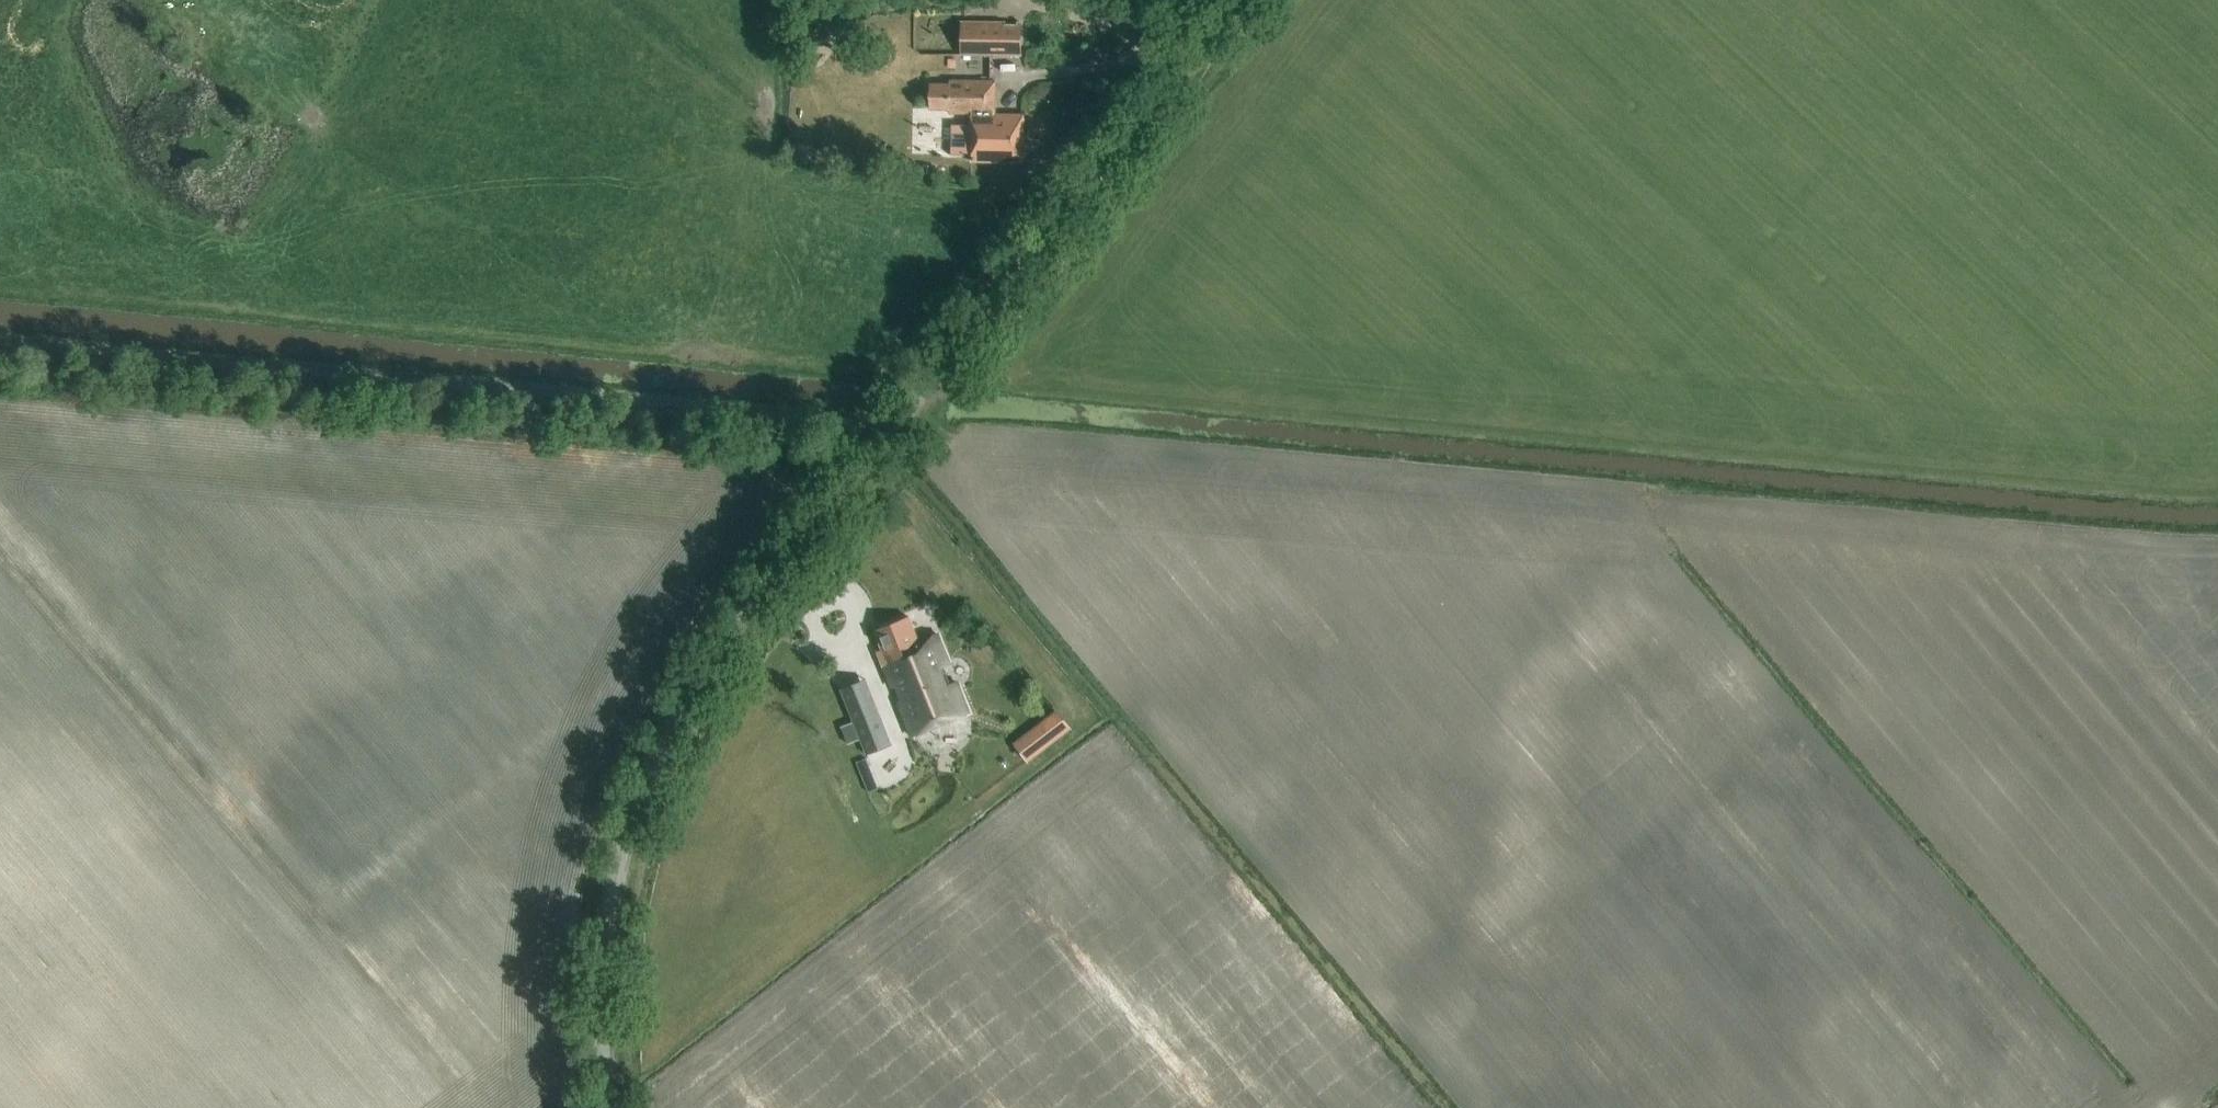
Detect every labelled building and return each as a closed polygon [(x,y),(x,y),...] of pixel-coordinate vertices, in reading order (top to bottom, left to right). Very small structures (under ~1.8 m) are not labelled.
[(1021,57),(1021,24),(962,23),(961,56),(1021,57)] [(995,116),(995,82),(950,82),(950,85),(930,85),(930,110),(950,110),(950,116),(972,116),(971,162),(1023,162),(1023,116),(995,116)] [(918,641),(909,618),(875,632),(882,651),(877,653),(911,737),(968,713),(936,634),(918,641)] [(864,744),(893,732),(865,663),(836,675),(864,744)] [(1027,763),(1072,729),(1057,710),(1013,744),(1027,763)]
